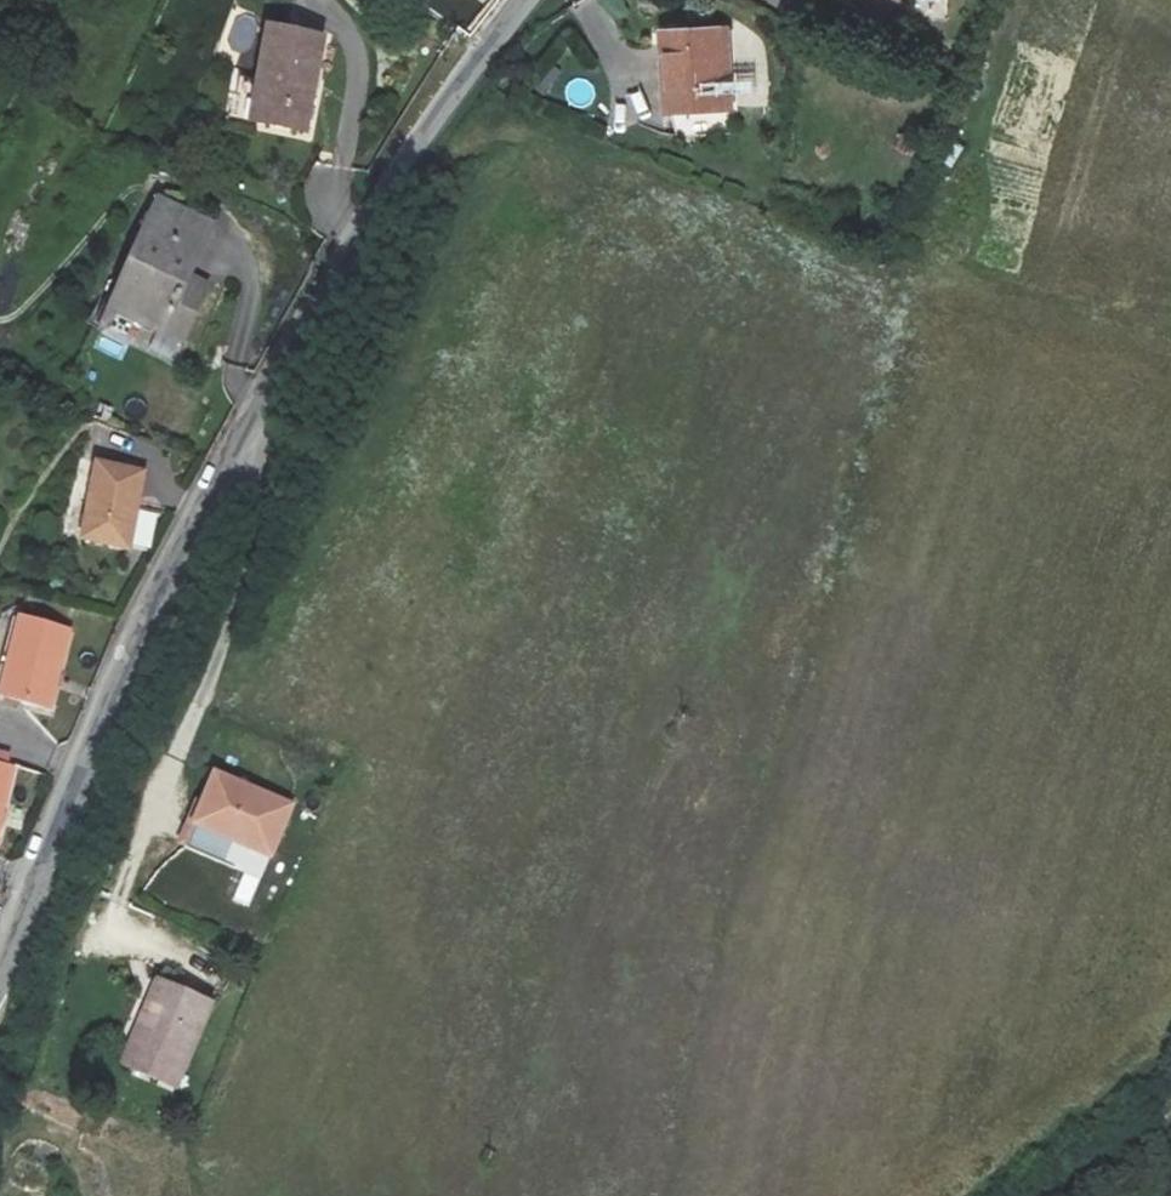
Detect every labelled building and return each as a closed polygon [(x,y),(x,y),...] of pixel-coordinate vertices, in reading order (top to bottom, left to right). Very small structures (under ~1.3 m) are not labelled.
[(726,27),(658,32),(664,111),(732,106),(726,27)] [(269,87),(261,129),(310,138),(327,43),(271,33),(261,85),(269,87)] [(181,301),(191,279),(215,230),(162,205),(109,315),(108,318),(178,351),(199,310),(181,301)] [(210,288),(191,279),(181,301),(199,310),(210,288)] [(94,463),(82,539),(130,547),(143,470),(94,463)] [(0,691),(0,693),(47,704),(66,628),(19,616),(0,691)] [(0,763),(0,811),(13,766),(0,763)] [(216,772),(196,819),(272,851),(292,805),(216,772)] [(212,1000),(160,978),(125,1062),(177,1083),(212,1000)]
